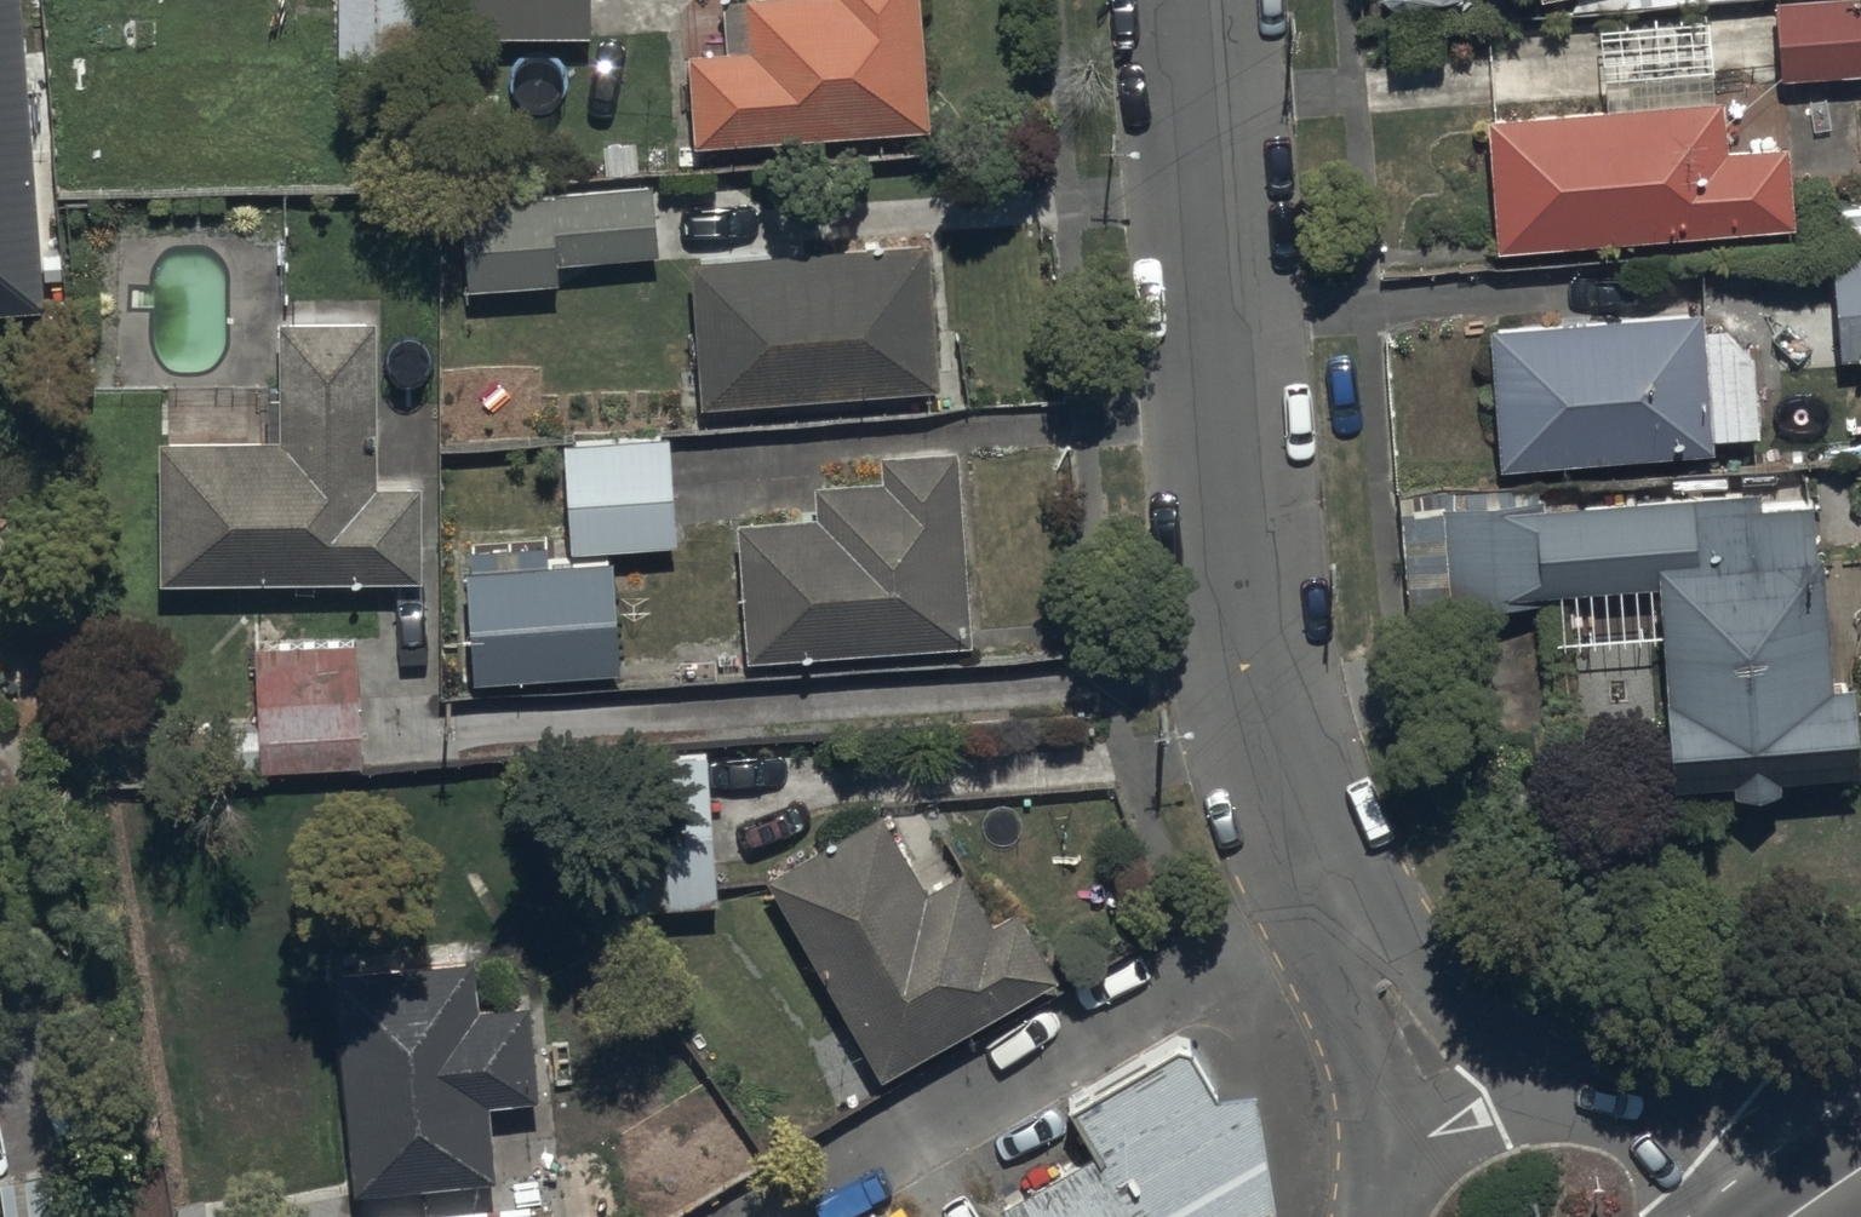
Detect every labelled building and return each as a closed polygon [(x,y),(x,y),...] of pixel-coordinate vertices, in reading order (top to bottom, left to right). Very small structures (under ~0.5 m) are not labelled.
[(39,306),(15,0),(0,0),(0,309),(39,306)] [(336,61),(414,61),(414,0),(336,0),(336,61)] [(460,34),(590,35),(590,0),(460,0),(460,34)] [(751,49),(687,54),(694,146),(927,129),(917,0),(748,0),(751,49)] [(1782,78),(1860,72),(1860,0),(1776,0),(1782,78)] [(1723,98),(1488,116),(1499,251),(1795,228),(1788,145),(1728,150),(1723,98)] [(656,258),(650,183),(457,197),(464,294),(556,287),(554,265),(656,258)] [(929,241),(690,261),(702,408),(940,389),(929,241)] [(1832,257),(1841,361),(1860,360),(1860,255),(1832,257)] [(1704,312),(1491,328),(1502,469),(1715,452),(1714,438),(1760,434),(1754,355),(1727,328),(1706,329),(1704,312)] [(375,320),(280,321),(281,437),(158,439),(159,585),(419,582),(418,488),(376,488),(375,320)] [(676,546),(669,438),(564,445),(571,553),(676,546)] [(817,519),(740,525),(750,659),(968,643),(953,451),(878,456),(880,481),(815,485),(817,519)] [(1543,486),(1400,496),(1408,622),(1454,619),(1454,609),(1574,601),(1573,587),(1664,581),(1678,784),(1739,780),(1740,793),(1781,790),(1780,781),(1860,776),(1860,752),(1856,687),(1831,689),(1822,558),(1814,559),(1809,502),(1760,506),(1758,488),(1548,504),(1547,496),(1543,496),(1543,486)] [(611,559),(465,570),(474,682),(619,670),(611,559)] [(356,640),(252,644),(258,774),(361,769),(356,640)] [(601,914),(719,906),(708,748),(591,756),(601,914)] [(880,814),(767,880),(883,1077),(1055,977),(1016,911),(993,924),(962,870),(925,892),(880,814)] [(477,1009),(472,958),(332,972),(354,1193),(495,1179),(488,1105),(538,1100),(528,1004),(477,1009)] [(1268,1186),(1246,1062),(1208,1064),(1178,1012),(1065,1077),(1090,1125),(999,1181),(1020,1216),(1258,1216),(1268,1186)] [(374,1211),(374,1216),(537,1216),(536,1198),(374,1211)] [(777,1207),(768,1216),(782,1216),(777,1207)]
